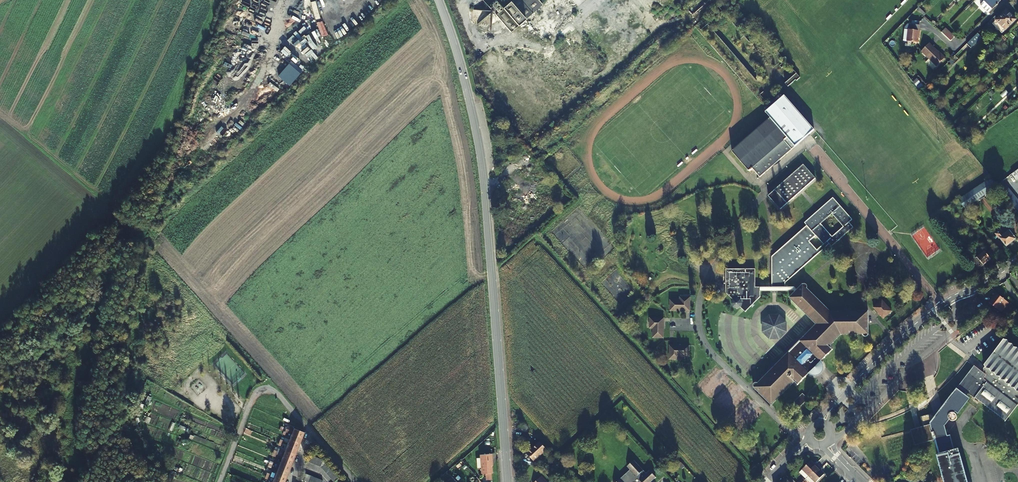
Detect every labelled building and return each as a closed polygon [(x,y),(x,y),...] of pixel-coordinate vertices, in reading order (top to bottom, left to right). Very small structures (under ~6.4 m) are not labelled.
[(511,32),(526,19),(543,5),(539,0),(496,0),(497,1),(491,6),(498,13),(496,15),(511,32)] [(526,19),(545,41),(578,12),(568,0),(548,0),(543,5),(526,19)] [(689,6),(695,13),(710,0),(696,0),(689,6)] [(983,1),(980,5),(988,12),(1000,0),(983,0),(983,1)] [(919,6),(917,9),(924,15),(926,13),(919,6)] [(1016,18),(1007,9),(992,23),(1002,33),(1016,18)] [(917,42),(919,25),(909,23),(907,41),(917,42)] [(941,32),(950,40),(954,36),(945,28),(941,32)] [(967,44),(970,48),(981,37),(977,33),(967,44)] [(944,58),(929,43),(921,51),(936,66),(944,58)] [(796,74),(785,83),(787,86),(799,77),(796,74)] [(917,79),(914,82),(920,90),(923,86),(917,79)] [(795,146),(815,130),(785,96),(765,112),(771,118),(788,138),(795,146)] [(788,138),(771,118),(732,152),(749,171),(752,169),(760,177),(792,150),(785,141),(788,138)] [(792,150),(795,146),(788,138),(785,141),(792,150)] [(803,165),(768,195),(780,209),(815,179),(803,165)] [(958,199),(964,208),(977,200),(980,200),(984,197),(985,194),(997,187),(990,179),(958,199)] [(855,228),(850,223),(853,220),(834,198),(805,223),(808,226),(772,257),(773,287),(786,287),(786,283),(830,245),(833,248),(855,228)] [(1003,234),(1000,230),(995,233),(999,238),(1006,247),(1016,239),(1009,229),(1003,234)] [(980,253),(976,257),(973,259),(980,267),(990,258),(980,246),(977,249),(980,253)] [(980,253),(977,249),(972,253),(976,257),(980,253)] [(980,267),(973,259),(970,262),(976,270),(980,267)] [(756,291),(756,287),(755,269),(726,270),(726,293),(734,300),(732,304),(733,308),(738,309),(742,308),(746,312),(751,307),(755,307),(754,304),(761,297),(761,291),(756,291)] [(817,324),(812,329),(816,333),(782,368),(778,364),(759,383),(758,383),(757,382),(755,382),(755,383),(754,384),(754,386),(768,400),(779,389),(783,393),(794,382),(795,383),(807,371),(819,359),(830,348),(828,346),(833,342),(833,334),(841,334),(862,333),(862,334),(862,335),(863,336),(864,336),(865,336),(867,335),(867,334),(867,311),(830,311),(807,289),(808,288),(808,287),(808,286),(807,285),(806,284),(805,284),(804,284),(798,290),(796,293),(791,297),(817,324)] [(1004,299),(996,293),(988,302),(997,309),(1004,299)] [(668,300),(668,312),(685,312),(685,310),(688,310),(688,298),(677,299),(677,300),(668,300)] [(881,301),(873,308),(882,319),(891,312),(881,301)] [(771,314),(764,321),(764,331),(771,338),(781,337),(788,330),(787,320),(781,314),(771,314)] [(662,340),(662,324),(660,324),(660,320),(649,321),(650,331),(651,340),(662,340)] [(812,329),(778,364),(782,368),(816,333),(812,329)] [(833,334),(833,342),(841,334),(833,334)] [(958,383),(966,389),(1001,416),(1017,394),(1017,349),(1003,338),(984,362),(985,363),(983,366),(982,367),(984,368),(982,370),(981,372),(972,365),(973,364),(958,383)] [(689,347),(673,347),(673,348),(669,348),(669,360),(679,360),(679,357),(689,357),(689,347)] [(821,362),(822,361),(833,350),(830,348),(819,359),(821,362)] [(821,362),(819,359),(807,371),(810,374),(810,373),(811,374),(813,375),(815,376),(818,375),(821,374),(823,372),(824,369),(824,365),(823,362),(822,361),(821,362)] [(798,386),(810,374),(807,371),(795,383),(798,386)] [(966,389),(958,383),(941,405),(942,408),(939,413),(934,418),(933,411),(920,415),(922,424),(928,423),(932,435),(933,435),(933,437),(937,452),(949,449),(942,423),(948,416),(949,417),(949,418),(951,419),(952,419),(955,418),(956,415),(956,414),(955,411),(953,411),(954,410),(957,412),(968,398),(962,394),(966,389)] [(772,404),(783,393),(779,389),(768,400),(772,404)] [(798,408),(808,399),(802,393),(793,402),(798,408)] [(1001,416),(1005,419),(1006,418),(1007,416),(1017,404),(1017,403),(1017,394),(1001,416)] [(947,434),(944,424),(949,418),(949,417),(948,416),(942,423),(949,449),(953,448),(949,433),(947,434)] [(910,429),(913,442),(933,437),(933,435),(932,435),(928,423),(922,424),(923,426),(910,429)] [(291,434),(302,438),(304,433),(287,426),(285,432),(291,434)] [(287,445),(283,444),(279,442),(243,429),(241,435),(283,450),(285,451),(287,445)] [(300,444),(302,438),(291,434),(289,440),(300,444)] [(300,444),(289,440),(287,445),(298,449),(300,444)] [(531,449),(526,453),(533,461),(547,449),(540,442),(531,449)] [(295,455),(298,449),(287,445),(285,451),(295,455)] [(936,453),(944,481),(967,481),(957,447),(953,448),(949,449),(937,452),(936,453)] [(293,461),(295,455),(285,451),(283,450),(281,456),(283,456),(293,461)] [(333,481),(339,478),(323,460),(310,455),(308,462),(320,467),(333,481)] [(491,461),(493,461),(492,455),(480,456),(482,475),(486,475),(491,474),(492,474),(491,461)] [(291,466),(293,461),(283,456),(280,462),(291,466)] [(650,469),(646,472),(634,459),(627,466),(630,469),(616,481),(650,481),(656,477),(650,469)] [(809,475),(819,464),(816,462),(815,463),(810,459),(802,468),(809,475)] [(289,472),(291,466),(280,462),(279,462),(277,467),(289,472)] [(809,475),(816,481),(824,473),(820,469),(822,467),(819,464),(809,475)] [(276,473),(287,477),(289,472),(277,467),(275,472),(276,473)] [(287,477),(276,473),(274,479),(283,481),(285,481),(287,477)] [(303,473),(300,480),(306,481),(322,481),(303,473)]
